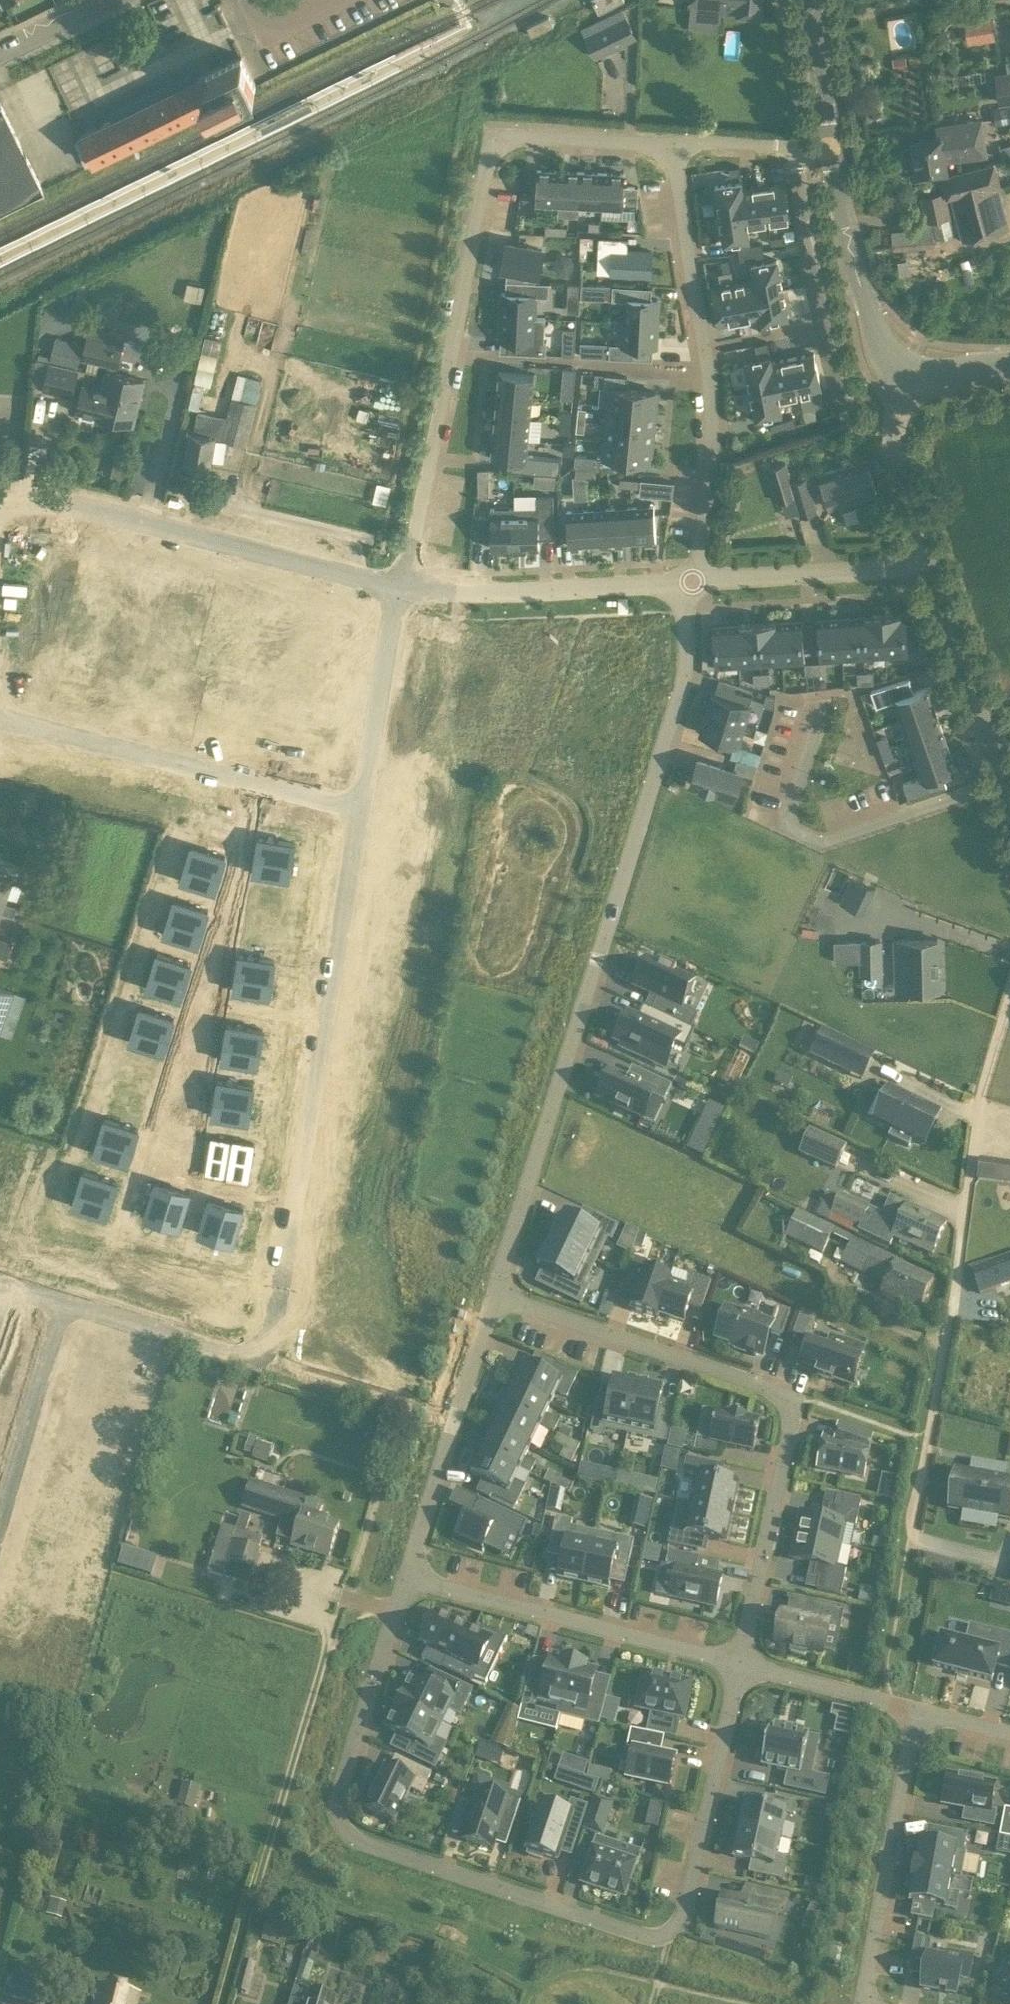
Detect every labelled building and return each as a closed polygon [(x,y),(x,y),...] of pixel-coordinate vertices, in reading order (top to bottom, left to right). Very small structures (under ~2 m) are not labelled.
[(593,16),(620,4),(619,0),(586,0),(593,16)] [(688,8),(737,12),(759,14),(761,0),(689,0),(688,8)] [(526,26),(531,35),(554,24),(549,15),(526,26)] [(627,28),(622,16),(585,34),(595,56),(633,39),(627,28)] [(993,31),(991,17),(965,21),(967,35),(993,31)] [(255,83),(241,54),(79,134),(93,162),(255,83)] [(896,69),(907,68),(905,55),(895,57),(896,69)] [(1009,100),(1009,73),(996,75),(1000,102),(1009,100)] [(42,188),(0,104),(0,209),(42,188)] [(993,109),(991,111),(993,121),(996,123),(1009,121),(1009,106),(993,109)] [(945,169),(943,158),(985,152),(980,120),(937,126),(939,136),(913,140),(918,173),(934,171),(935,178),(936,178),(938,185),(944,183),(947,195),(942,176),(947,175),(945,169)] [(1009,159),(1009,140),(999,144),(1004,161),(1009,159)] [(1000,186),(993,162),(947,175),(942,176),(947,195),(950,194),(963,240),(1008,228),(997,187),(1000,186)] [(729,175),(740,173),(739,165),(728,167),(729,175)] [(557,205),(559,170),(537,169),(535,203),(557,205)] [(559,170),(557,205),(579,206),(581,171),(559,170)] [(581,171),(579,206),(601,207),(602,172),(581,171)] [(602,172),(601,207),(637,208),(638,186),(624,185),(624,173),(602,172)] [(745,210),(742,187),(741,181),(715,184),(719,214),(745,210)] [(763,184),(769,222),(790,219),(785,181),(763,184)] [(763,184),(742,187),(745,210),(747,225),(769,222),(763,184)] [(905,230),(892,231),(894,247),(933,243),(931,222),(933,222),(936,236),(952,232),(944,192),(923,196),(928,222),(905,224),(905,230)] [(747,225),(745,210),(719,214),(723,243),(749,239),(747,225)] [(599,230),(600,221),(589,220),(588,229),(599,230)] [(556,234),(556,225),(545,224),(545,233),(556,234)] [(556,225),(556,234),(567,234),(567,225),(556,225)] [(784,242),(782,235),(770,236),(771,244),(784,242)] [(598,236),(597,272),(650,274),(651,250),(627,249),(628,237),(598,236)] [(762,242),(750,243),(751,251),(763,249),(762,242)] [(541,249),(507,243),(503,267),(537,273),(541,249)] [(751,251),(750,243),(738,245),(739,252),(751,251)] [(764,256),(763,249),(751,251),(752,258),(764,256)] [(752,258),(751,251),(739,252),(740,260),(752,258)] [(572,268),(573,260),(568,254),(560,254),(555,258),(554,266),(559,272),(566,273),(572,268)] [(728,258),(721,259),(723,271),(731,270),(728,258)] [(756,293),(782,287),(777,259),(751,264),(754,278),(756,293)] [(907,274),(906,260),(895,261),(896,275),(907,274)] [(754,278),(732,282),(732,286),(733,286),(740,320),(761,315),(756,293),(754,278)] [(535,317),(535,316),(536,295),(548,296),(549,281),(506,279),(505,292),(501,291),(500,315),(535,317)] [(581,283),(569,282),(568,293),(580,294),(581,283)] [(732,286),(732,282),(711,286),(718,324),(740,320),(733,286),(732,286)] [(611,298),(612,284),(581,283),(580,294),(580,296),(611,298)] [(622,321),(657,323),(659,299),(651,298),(651,286),(612,284),(611,299),(624,299),(622,321)] [(788,316),(782,287),(756,293),(761,315),(762,321),(768,320),(788,316)] [(535,317),(500,315),(499,339),(507,340),(506,352),(546,354),(546,339),(544,339),(545,317),(535,316),(535,317)] [(762,321),(760,321),(762,332),(770,331),(768,320),(762,321)] [(657,323),(622,321),(621,343),(581,341),(580,355),(652,359),(652,347),(656,347),(657,323)] [(43,387),(71,393),(77,367),(80,359),(118,368),(125,333),(88,325),(86,342),(55,336),(43,387)] [(756,351),(768,348),(767,341),(755,343),(756,351)] [(563,355),(574,355),(575,344),(563,343),(563,355)] [(800,391),(801,394),(821,390),(814,353),(792,357),(799,391),(800,391)] [(776,384),(771,361),(770,355),(744,360),(750,389),(776,384)] [(799,391),(792,357),(771,361),(776,384),(779,399),(801,394),(800,391),(799,391)] [(574,379),(575,368),(564,368),(564,379),(574,379)] [(497,392),(531,395),(534,374),(528,373),(499,370),(497,392)] [(142,380),(107,372),(103,388),(125,394),(123,405),(135,408),(142,380)] [(184,463),(210,467),(215,436),(219,437),(245,444),(256,402),(255,401),(260,380),(253,377),(237,373),(231,396),(225,415),(197,411),(194,433),(189,432),(184,463)] [(610,404),(654,409),(656,391),(627,388),(629,376),(607,374),(606,386),(612,387),(610,404)] [(779,399),(776,384),(750,389),(756,418),(781,413),(779,399)] [(77,410),(132,423),(135,408),(123,405),(125,394),(103,388),(103,389),(82,385),(77,410)] [(497,392),(495,414),(529,417),(531,395),(497,392)] [(654,409),(610,404),(608,422),(652,426),(654,409)] [(577,419),(586,420),(587,409),(578,408),(577,419)] [(563,409),(562,420),(570,421),(571,410),(563,409)] [(816,417),(814,409),(802,413),(805,421),(816,417)] [(529,417),(495,414),(493,436),(527,439),(529,417)] [(781,419),(784,427),(796,423),(793,415),(781,419)] [(586,420),(577,419),(576,430),(584,431),(586,420)] [(784,427),(781,419),(770,423),(772,430),(784,427)] [(570,421),(562,420),(561,431),(569,432),(570,421)] [(608,422),(607,440),(651,444),(652,426),(608,422)] [(527,439),(493,436),(491,457),(516,460),(515,470),(534,471),(555,473),(560,474),(561,457),(526,454),(527,439)] [(651,444),(607,440),(605,457),(598,456),(597,468),(608,469),(619,470),(620,459),(649,461),(651,444)] [(568,443),(565,443),(564,454),(573,455),(574,444),(568,443)] [(791,480),(785,461),(767,467),(777,501),(794,497),(800,516),(817,510),(807,476),(791,480)] [(829,506),(876,492),(867,463),(820,477),(829,506)] [(487,467),(478,467),(478,468),(478,479),(487,479),(487,467)] [(585,477),(586,468),(575,467),(574,475),(585,477)] [(586,468),(585,477),(596,478),(597,469),(586,468)] [(554,486),(555,473),(534,471),(533,484),(554,486)] [(629,487),(630,478),(619,477),(618,486),(629,487)] [(641,479),(630,478),(629,487),(640,488),(641,479)] [(642,494),(676,495),(676,478),(643,478),(642,494)] [(391,484),(377,481),(372,500),(386,504),(391,484)] [(735,492),(730,491),(728,491),(727,491),(723,520),(727,521),(731,521),(733,511),(735,492)] [(514,507),(515,547),(539,547),(539,537),(553,537),(553,496),(536,496),(536,507),(514,507)] [(632,506),(634,541),(656,539),(653,504),(632,506)] [(634,541),(632,506),(610,507),(612,542),(634,541)] [(515,547),(514,507),(490,507),(490,514),(478,514),(479,539),(491,538),(491,547),(515,547)] [(612,542),(610,507),(588,509),(590,543),(612,542)] [(590,543),(588,509),(566,510),(568,545),(590,543)] [(720,544),(728,545),(731,525),(722,524),(720,544)] [(883,614),(885,651),(915,650),(915,637),(907,638),(905,613),(901,614),(901,612),(883,614)] [(865,616),(861,616),(864,653),(885,651),(883,614),(864,615),(865,616)] [(864,653),(861,616),(839,618),(841,654),(864,653)] [(86,617),(83,629),(93,631),(96,620),(86,617)] [(841,654),(839,618),(817,619),(819,656),(841,654)] [(96,620),(93,631),(104,634),(107,622),(96,620)] [(802,620),(780,622),(782,658),(804,657),(802,620)] [(775,621),(757,622),(760,660),(782,658),(780,622),(776,622),(775,621)] [(760,660),(757,622),(739,623),(739,624),(735,625),(738,661),(760,660)] [(738,661),(735,625),(713,626),(715,651),(707,651),(708,663),(738,661)] [(120,626),(117,638),(128,640),(131,629),(120,626)] [(131,629),(128,640),(139,643),(142,631),(131,629)] [(155,635),(152,647),(163,649),(166,638),(155,635)] [(166,638),(163,649),(174,652),(177,640),(166,638)] [(96,640),(93,652),(104,655),(107,643),(96,640)] [(107,643),(104,655),(115,658),(118,646),(107,643)] [(131,649),(128,661),(139,664),(142,652),(131,649)] [(219,651),(216,663),(227,666),(230,654),(219,651)] [(142,652),(139,664),(149,667),(152,655),(142,652)] [(230,654),(227,666),(238,669),(241,657),(230,654)] [(166,658),(163,670),(173,673),(176,661),(166,658)] [(254,660),(251,672),(262,675),(265,663),(254,660)] [(176,661),(173,673),(184,676),(187,664),(176,661)] [(813,673),(812,661),(804,662),(805,674),(813,673)] [(812,661),(813,673),(821,673),(820,661),(812,661)] [(265,663),(262,675),(273,678),(276,666),(265,663)] [(289,669),(286,681),(297,684),(300,672),(289,669)] [(873,670),(865,671),(865,683),(873,683),(873,670)] [(769,671),(761,672),(762,684),(770,683),(769,671)] [(865,683),(865,671),(856,671),(857,683),(865,683)] [(300,672),(297,684),(307,687),(311,675),(300,672)] [(762,684),(761,672),(753,672),(753,685),(762,684)] [(230,675),(227,687),(237,689),(240,678),(230,675)] [(240,678),(237,689),(248,692),(251,680),(240,678)] [(901,718),(934,707),(927,686),(913,691),(909,678),(871,691),(877,707),(895,701),(901,718)] [(264,684),(261,696),(272,698),(275,687),(264,684)] [(275,687),(272,698),(283,701),(286,689),(275,687)] [(712,692),(706,712),(743,723),(752,695),(734,689),(731,698),(712,692)] [(299,693),(296,705),(307,707),(310,696),(299,693)] [(770,694),(766,693),(763,704),(774,707),(775,696),(770,694)] [(310,696),(307,707),(318,710),(321,698),(310,696)] [(934,707),(901,718),(908,739),(941,728),(934,707)] [(743,723),(706,712),(700,731),(719,737),(717,745),(731,749),(732,745),(733,741),(737,743),(743,723)] [(941,728),(908,739),(915,760),(948,748),(941,728)] [(880,749),(889,746),(885,736),(876,739),(880,749)] [(732,745),(731,749),(728,757),(757,766),(760,753),(732,745)] [(892,756),(889,746),(880,749),(884,759),(892,756)] [(948,748),(915,760),(921,776),(903,782),(908,798),(946,785),(942,773),(955,769),(948,748)] [(698,759),(691,782),(733,795),(740,773),(698,759)] [(475,787),(459,785),(458,795),(474,797),(475,787)] [(259,837),(256,854),(291,860),(294,843),(259,837)] [(191,845),(185,863),(219,873),(225,856),(191,845)] [(256,854),(253,872),(288,878),(291,860),(256,854)] [(185,863),(180,880),(214,891),(219,873),(185,863)] [(31,895),(46,900),(54,876),(31,869),(24,893),(31,895)] [(0,875),(0,911),(13,916),(17,905),(4,901),(11,879),(0,875)] [(875,888),(851,876),(839,901),(863,913),(875,888)] [(174,899),(168,916),(202,927),(208,910),(174,899)] [(168,916),(163,934),(197,944),(202,927),(168,916)] [(0,939),(0,954),(6,956),(11,943),(0,939)] [(860,939),(834,940),(834,942),(834,960),(841,960),(860,960),(860,972),(882,972),(880,939),(860,939)] [(896,962),(907,961),(907,989),(939,988),(937,939),(896,940),(896,962)] [(157,953),(151,970),(185,981),(191,964),(157,953)] [(239,954),(236,972),(271,978),(274,960),(239,954)] [(646,959),(633,987),(658,999),(652,1011),(690,1029),(697,1015),(682,1008),(694,982),(675,973),(676,971),(661,964),(660,966),(646,959)] [(151,970),(146,987),(180,998),(185,981),(151,970)] [(236,972),(233,990),(268,996),(271,978),(236,972)] [(0,1033),(14,992),(0,987),(0,1033)] [(139,1007),(134,1024),(168,1035),(173,1018),(139,1007)] [(619,1038),(617,1042),(622,1044),(620,1049),(643,1059),(645,1055),(666,1064),(674,1045),(685,1050),(694,1031),(690,1029),(652,1011),(642,1007),(637,1019),(629,1016),(627,1020),(626,1019),(618,1037),(619,1038)] [(134,1024),(128,1041),(163,1052),(168,1035),(134,1024)] [(227,1024),(224,1042),(260,1047),(263,1030),(227,1024)] [(822,1030),(810,1055),(839,1069),(852,1044),(822,1030)] [(744,1039),(739,1050),(754,1057),(759,1046),(744,1039)] [(224,1042),(221,1059),(257,1065),(260,1047),(224,1042)] [(735,1053),(727,1069),(741,1076),(749,1060),(735,1053)] [(642,1073),(636,1085),(611,1073),(599,1099),(643,1119),(654,1095),(665,1100),(671,1086),(642,1073)] [(218,1079),(215,1097),(250,1103),(253,1085),(218,1079)] [(893,1091),(891,1096),(878,1124),(891,1130),(888,1138),(908,1148),(912,1140),(923,1145),(936,1118),(938,1113),(932,1110),(908,1099),(893,1091)] [(215,1097),(212,1115),(247,1121),(250,1103),(215,1097)] [(104,1117),(99,1135),(133,1145),(138,1128),(104,1117)] [(810,1131),(799,1154),(836,1170),(846,1147),(810,1131)] [(99,1135),(93,1152),(127,1163),(133,1145),(99,1135)] [(211,1135),(207,1154),(251,1162),(254,1143),(211,1135)] [(694,1137),(688,1148),(702,1155),(707,1143),(694,1137)] [(207,1154),(204,1174),(248,1181),(251,1162),(207,1154)] [(980,1160),(978,1180),(1009,1185),(1009,1164),(980,1160)] [(83,1170),(77,1187),(111,1198),(117,1181),(83,1170)] [(155,1181),(144,1215),(162,1221),(172,1186),(155,1181)] [(172,1186),(162,1221),(179,1226),(189,1192),(172,1186)] [(77,1187),(72,1204),(106,1215),(111,1198),(77,1187)] [(805,1201),(802,1206),(830,1220),(857,1233),(859,1231),(870,1208),(862,1205),(841,1194),(839,1200),(826,1194),(819,1208),(805,1201)] [(209,1198),(198,1232),(215,1237),(226,1203),(209,1198)] [(870,1208),(859,1231),(870,1236),(881,1241),(891,1246),(892,1243),(895,1238),(917,1248),(932,1255),(938,1241),(946,1223),(927,1215),(908,1206),(907,1208),(898,1204),(889,1200),(885,1207),(882,1215),(870,1208)] [(226,1203),(215,1237),(233,1242),(243,1208),(226,1203)] [(798,1211),(786,1236),(822,1253),(834,1228),(798,1211)] [(551,1241),(595,1262),(607,1238),(611,1240),(617,1227),(594,1216),(589,1228),(563,1216),(562,1219),(558,1218),(553,1229),(556,1230),(551,1241)] [(639,1233),(635,1244),(642,1247),(646,1236),(639,1233)] [(853,1238),(842,1262),(886,1284),(882,1294),(919,1310),(933,1280),(895,1263),(897,1259),(853,1238)] [(610,1262),(618,1243),(609,1239),(601,1258),(610,1262)] [(595,1262),(551,1241),(546,1252),(543,1250),(537,1261),(541,1263),(539,1266),(560,1276),(553,1291),(580,1304),(588,1288),(583,1286),(595,1262)] [(980,1294),(1009,1283),(1009,1266),(1007,1257),(971,1270),(980,1294)] [(657,1314),(669,1279),(645,1271),(648,1263),(634,1258),(626,1281),(639,1286),(631,1309),(657,1318),(659,1314),(657,1314)] [(688,1286),(669,1279),(657,1314),(659,1314),(683,1322),(688,1308),(700,1312),(711,1282),(692,1275),(688,1286)] [(602,1305),(599,1315),(609,1318),(612,1308),(602,1305)] [(762,1353),(769,1333),(782,1338),(790,1312),(776,1308),(771,1325),(726,1310),(717,1338),(732,1343),(731,1347),(756,1356),(758,1352),(762,1353)] [(800,1310),(792,1333),(808,1339),(816,1315),(800,1310)] [(831,1337),(828,1346),(811,1340),(801,1369),(818,1375),(817,1377),(831,1382),(832,1379),(851,1386),(864,1349),(831,1337)] [(518,1379),(514,1387),(550,1405),(556,1393),(566,1398),(577,1376),(554,1365),(548,1377),(524,1365),(523,1369),(519,1367),(514,1378),(518,1379)] [(607,1410),(596,1408),(591,1432),(603,1435),(605,1429),(627,1434),(638,1384),(614,1379),(607,1410)] [(662,1389),(638,1384),(627,1434),(666,1442),(672,1413),(658,1410),(662,1389)] [(545,1416),(550,1405),(514,1387),(513,1389),(509,1388),(504,1399),(507,1400),(503,1409),(540,1427),(554,1433),(558,1423),(545,1416)] [(529,1448),(540,1427),(503,1409),(502,1411),(499,1409),(494,1420),(497,1421),(493,1431),(529,1448)] [(721,1446),(753,1452),(760,1422),(744,1419),(745,1418),(731,1415),(731,1416),(716,1413),(710,1442),(696,1439),(693,1452),(719,1457),(721,1446)] [(872,1436),(839,1424),(836,1439),(824,1437),(817,1468),(863,1478),(872,1436)] [(568,1440),(572,1430),(564,1426),(559,1436),(568,1440)] [(671,1430),(667,1449),(683,1452),(687,1434),(671,1430)] [(524,1459),(529,1448),(493,1431),(492,1433),(489,1431),(484,1442),(487,1443),(482,1452),(519,1470),(530,1475),(535,1465),(524,1459)] [(250,1433),(244,1453),(253,1456),(252,1459),(266,1463),(271,1448),(257,1444),(259,1436),(250,1433)] [(565,1449),(561,1458),(572,1464),(577,1454),(565,1449)] [(513,1482),(519,1470),(482,1452),(478,1461),(475,1460),(470,1470),(473,1472),(472,1475),(496,1486),(491,1496),(515,1508),(525,1487),(513,1482)] [(696,1477),(690,1504),(731,1513),(738,1484),(713,1479),(716,1465),(687,1459),(683,1474),(696,1477)] [(1009,1521),(1009,1519),(1009,1480),(1005,1479),(1007,1467),(972,1461),(969,1473),(958,1471),(951,1510),(1009,1521)] [(592,1481),(595,1469),(581,1466),(578,1478),(592,1481)] [(896,1497),(898,1474),(884,1473),(882,1496),(896,1497)] [(562,1479),(557,1488),(567,1492),(571,1484),(562,1479)] [(653,1494),(655,1483),(641,1480),(639,1491),(653,1494)] [(248,1491),(243,1506),(299,1525),(292,1546),(329,1557),(339,1526),(318,1519),(322,1507),(307,1502),(307,1501),(282,1493),(251,1483),(248,1491)] [(801,1513),(796,1537),(840,1546),(844,1525),(855,1527),(861,1501),(837,1496),(834,1507),(829,1506),(826,1519),(820,1517),(801,1513)] [(467,1512),(467,1513),(455,1539),(481,1551),(483,1547),(499,1555),(510,1533),(521,1538),(528,1523),(478,1500),(471,1514),(467,1512)] [(549,1504),(547,1510),(560,1513),(562,1506),(549,1504)] [(725,1543),(731,1513),(690,1504),(684,1532),(671,1530),(668,1545),(697,1551),(700,1537),(725,1543)] [(637,1511),(633,1528),(646,1530),(649,1514),(637,1511)] [(213,1557),(208,1573),(247,1585),(252,1570),(253,1567),(256,1559),(262,1539),(246,1533),(251,1518),(250,1517),(241,1514),(236,1530),(223,1526),(213,1557)] [(559,1577),(583,1583),(594,1533),(571,1528),(572,1522),(556,1518),(548,1552),(563,1555),(559,1577)] [(534,1526),(531,1538),(539,1540),(542,1528),(534,1526)] [(583,1583),(608,1588),(613,1566),(627,1569),(634,1541),(594,1533),(583,1583)] [(840,1546),(796,1537),(791,1560),(810,1564),(816,1565),(813,1578),(819,1579),(816,1591),(840,1596),(846,1569),(835,1567),(840,1546)] [(661,1548),(646,1545),(643,1561),(658,1564),(661,1548)] [(125,1546),(120,1564),(155,1574),(160,1556),(125,1546)] [(715,1608),(722,1577),(701,1572),(698,1568),(701,1559),(668,1552),(665,1566),(676,1568),(669,1598),(715,1608)] [(994,1600),(1009,1605),(1009,1589),(999,1586),(994,1600)] [(862,1589),(859,1602),(873,1606),(876,1592),(862,1589)] [(828,1624),(840,1627),(844,1610),(801,1601),(798,1615),(782,1612),(779,1624),(775,1623),(772,1638),(776,1639),(775,1643),(791,1647),(790,1652),(805,1655),(806,1650),(822,1653),(828,1624)] [(438,1613),(423,1644),(447,1656),(441,1670),(470,1684),(488,1648),(500,1654),(507,1640),(480,1627),(478,1632),(438,1613)] [(539,1630),(528,1627),(524,1635),(536,1641),(539,1630)] [(1009,1670),(1009,1637),(992,1632),(988,1647),(943,1636),(943,1635),(941,1635),(940,1637),(941,1637),(934,1665),(933,1665),(933,1667),(935,1667),(957,1673),(958,1673),(966,1675),(967,1676),(967,1675),(990,1681),(992,1682),(992,1680),(995,1666),(1009,1670)] [(521,1706),(560,1716),(574,1662),(562,1659),(561,1663),(550,1660),(544,1681),(541,1683),(528,1680),(521,1706)] [(586,1665),(574,1662),(560,1716),(599,1726),(605,1700),(593,1697),(591,1692),(596,1672),(585,1669),(586,1665)] [(683,1719),(691,1684),(644,1674),(636,1709),(652,1713),(648,1733),(675,1738),(678,1724),(676,1723),(677,1718),(683,1719)] [(405,1692),(403,1691),(398,1703),(441,1724),(448,1710),(460,1715),(472,1691),(439,1675),(432,1689),(411,1678),(405,1692)] [(434,1739),(441,1724),(398,1703),(392,1715),(393,1716),(387,1729),(414,1742),(408,1756),(435,1768),(446,1745),(434,1739)] [(519,1710),(508,1705),(504,1714),(517,1720),(519,1710)] [(833,1706),(831,1715),(838,1717),(840,1708),(833,1706)] [(603,1713),(601,1721),(614,1724),(616,1717),(603,1713)] [(810,1776),(818,1739),(808,1737),(809,1736),(798,1733),(799,1729),(781,1725),(780,1729),(769,1727),(761,1766),(788,1772),(784,1788),(823,1796),(827,1780),(810,1776)] [(496,1731),(489,1745),(508,1750),(511,1738),(496,1731)] [(633,1749),(627,1778),(669,1787),(675,1757),(659,1754),(663,1738),(632,1731),(628,1748),(633,1749)] [(480,1744),(475,1758),(499,1766),(504,1752),(480,1744)] [(410,1790),(421,1795),(431,1773),(408,1762),(402,1775),(385,1767),(365,1808),(394,1822),(410,1790)] [(578,1765),(575,1773),(583,1776),(588,1764),(583,1762),(578,1765)] [(600,1769),(589,1767),(587,1778),(598,1780),(600,1769)] [(439,1773),(434,1782),(443,1786),(447,1777),(439,1773)] [(995,1812),(990,1812),(995,1784),(947,1775),(942,1804),(972,1810),(970,1822),(993,1826),(995,1812)] [(584,1777),(579,1790),(594,1795),(599,1782),(584,1777)] [(479,1790),(462,1840),(493,1850),(502,1821),(513,1825),(521,1802),(509,1798),(508,1800),(479,1790)] [(464,1832),(472,1800),(460,1797),(452,1829),(464,1832)] [(745,1804),(739,1831),(780,1839),(785,1814),(792,1815),(795,1803),(770,1798),(768,1809),(745,1804)] [(612,1805),(594,1799),(584,1830),(602,1836),(612,1805)] [(564,1838),(575,1842),(586,1808),(571,1803),(568,1814),(541,1805),(540,1809),(536,1808),(531,1810),(528,1817),(531,1822),(535,1823),(526,1850),(529,1851),(527,1855),(542,1859),(543,1856),(556,1860),(564,1838)] [(654,1814),(661,1815),(663,1805),(651,1803),(650,1807),(654,1814)] [(999,1836),(1009,1838),(1009,1826),(1002,1824),(999,1836)] [(916,1861),(914,1871),(961,1880),(961,1879),(966,1850),(964,1850),(967,1834),(933,1828),(930,1844),(921,1842),(917,1861),(916,1861)] [(776,1856),(780,1840),(739,1831),(733,1858),(756,1863),(754,1874),(783,1881),(788,1859),(776,1856)] [(638,1854),(597,1840),(582,1884),(624,1898),(638,1854)] [(971,1855),(967,1871),(978,1873),(982,1858),(971,1855)] [(961,1880),(914,1871),(912,1882),(913,1882),(910,1901),(935,1906),(945,1907),(948,1892),(970,1896),(973,1881),(961,1879),(961,1880)] [(718,1929),(764,1939),(771,1907),(783,1910),(789,1895),(747,1886),(744,1900),(725,1896),(718,1929)] [(51,1899),(46,1914),(62,1918),(67,1903),(51,1899)] [(807,1914),(817,1917),(821,1902),(813,1900),(807,1914)] [(945,1959),(928,1956),(931,1941),(915,1938),(911,1956),(908,1975),(923,1977),(921,1989),(956,1995),(959,1978),(969,1979),(973,1958),(946,1953),(945,1959)] [(236,1990),(248,1994),(256,1965),(243,1961),(236,1990)] [(3,2003),(43,2003),(45,1996),(8,1986),(3,2003)] [(139,1995),(100,1986),(96,2003),(137,2003),(139,1995)] [(335,1998),(328,1996),(311,1991),(307,2003),(334,2003),(335,1998)]
